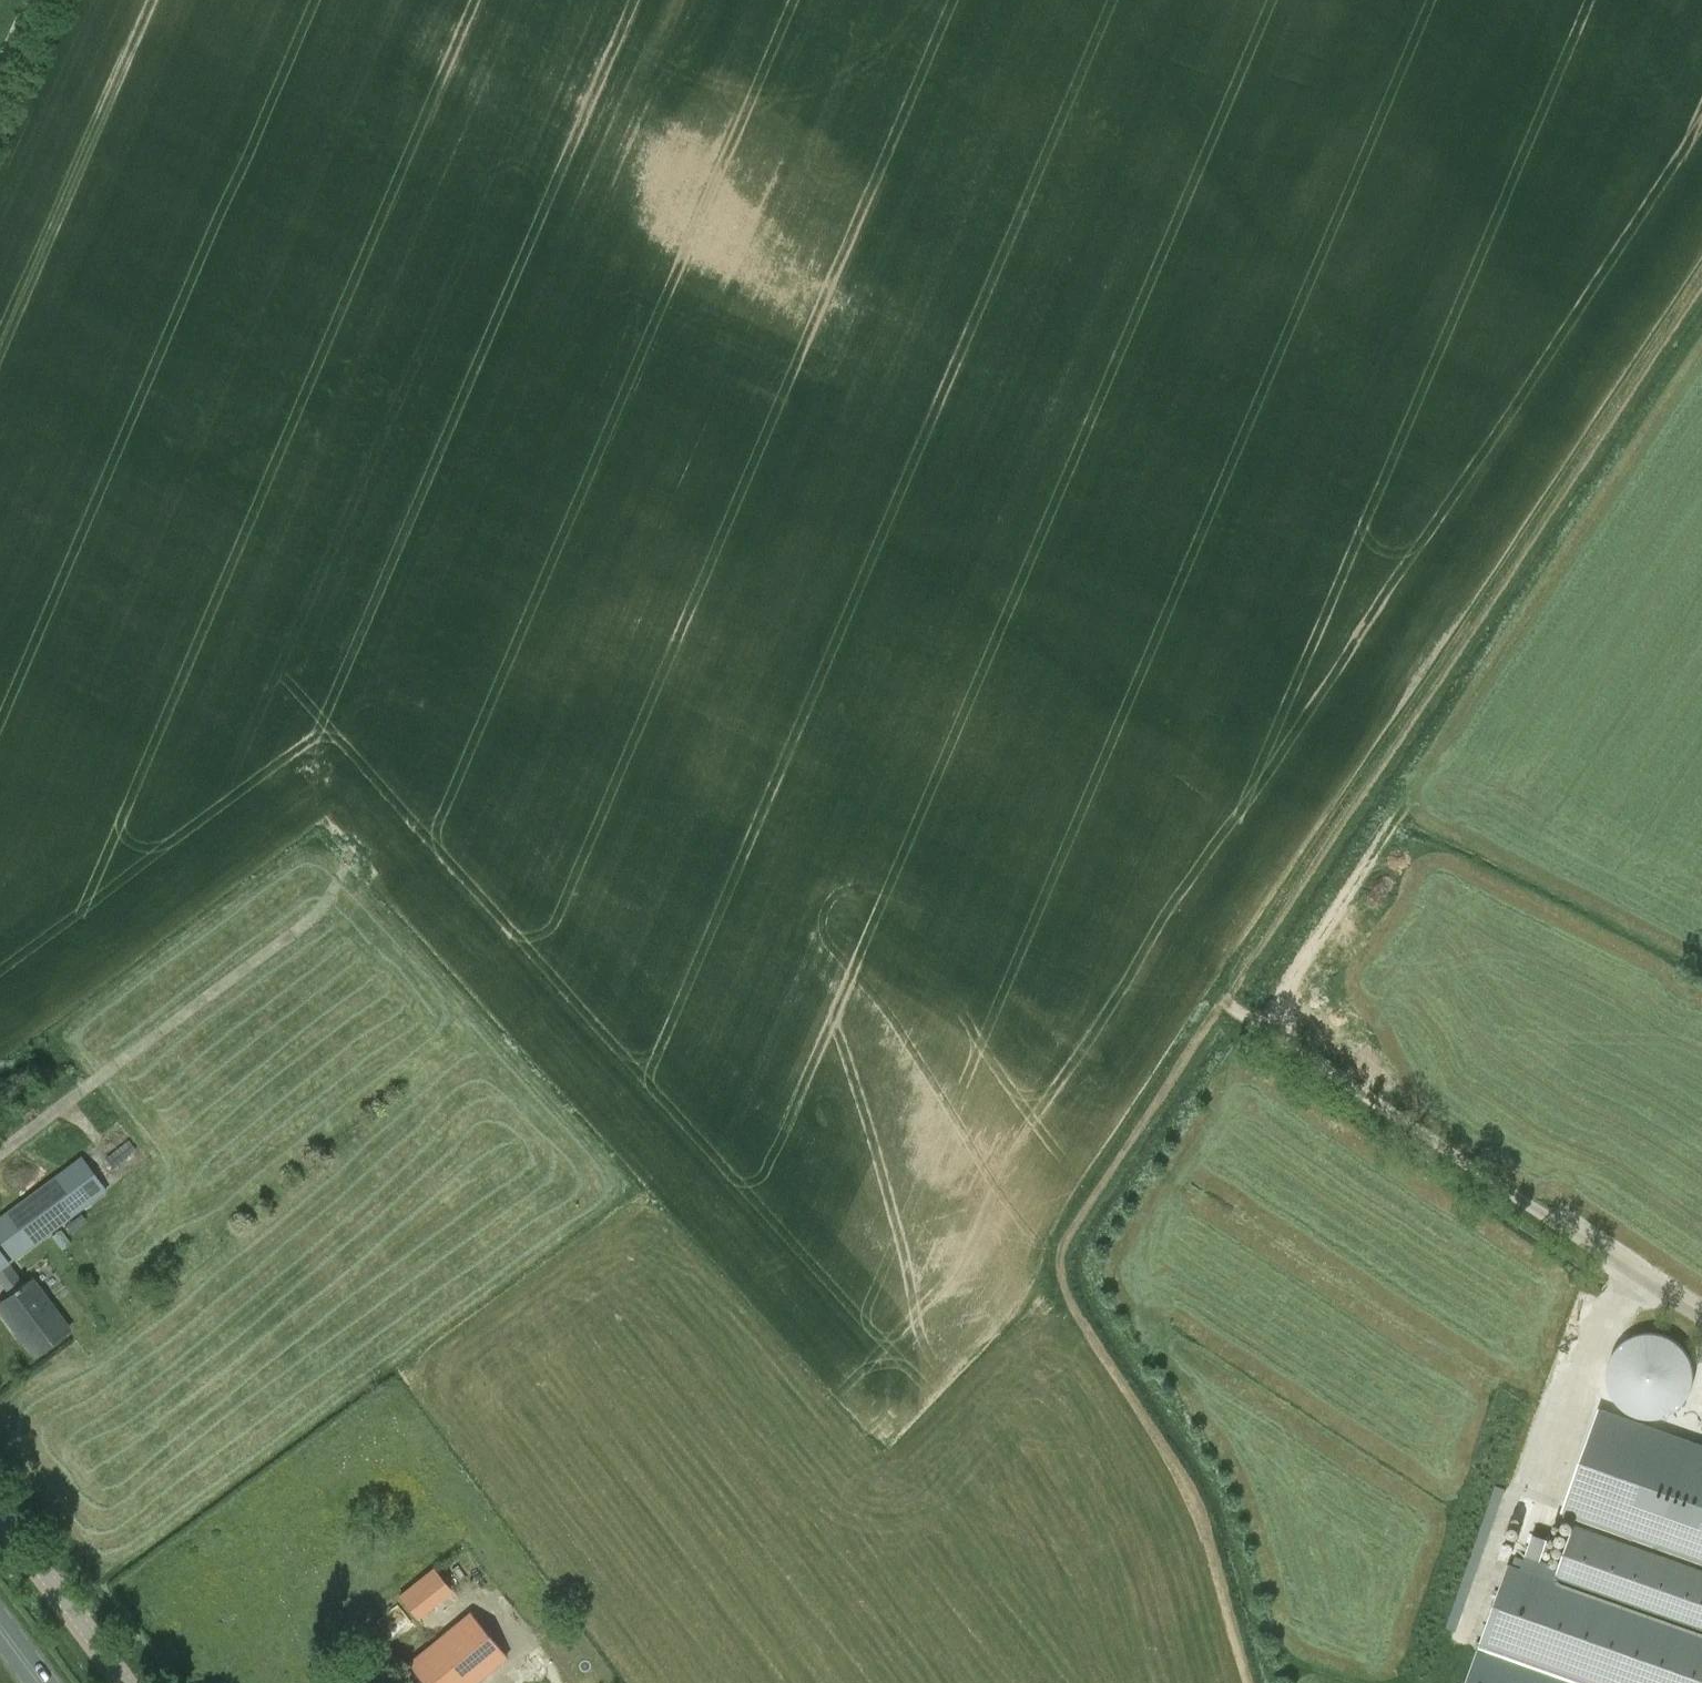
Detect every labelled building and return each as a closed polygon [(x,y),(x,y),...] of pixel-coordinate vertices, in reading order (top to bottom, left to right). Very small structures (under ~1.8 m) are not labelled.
[(10,1264),(11,1263),(10,1262),(107,1191),(81,1156),(0,1217),(0,1281),(10,1294),(0,1302),(0,1310),(35,1356),(69,1330),(31,1279),(25,1283),(10,1264)] [(1599,1407),(1561,1511),(1653,1543),(1649,1550),(1580,1524),(1558,1586),(1498,1562),(1449,1682),(1701,1682),(1701,1444),(1599,1407)] [(433,1567),(398,1595),(418,1619),(453,1591),(433,1567)] [(507,1657),(470,1612),(408,1662),(425,1682),(474,1682),(507,1657)]
